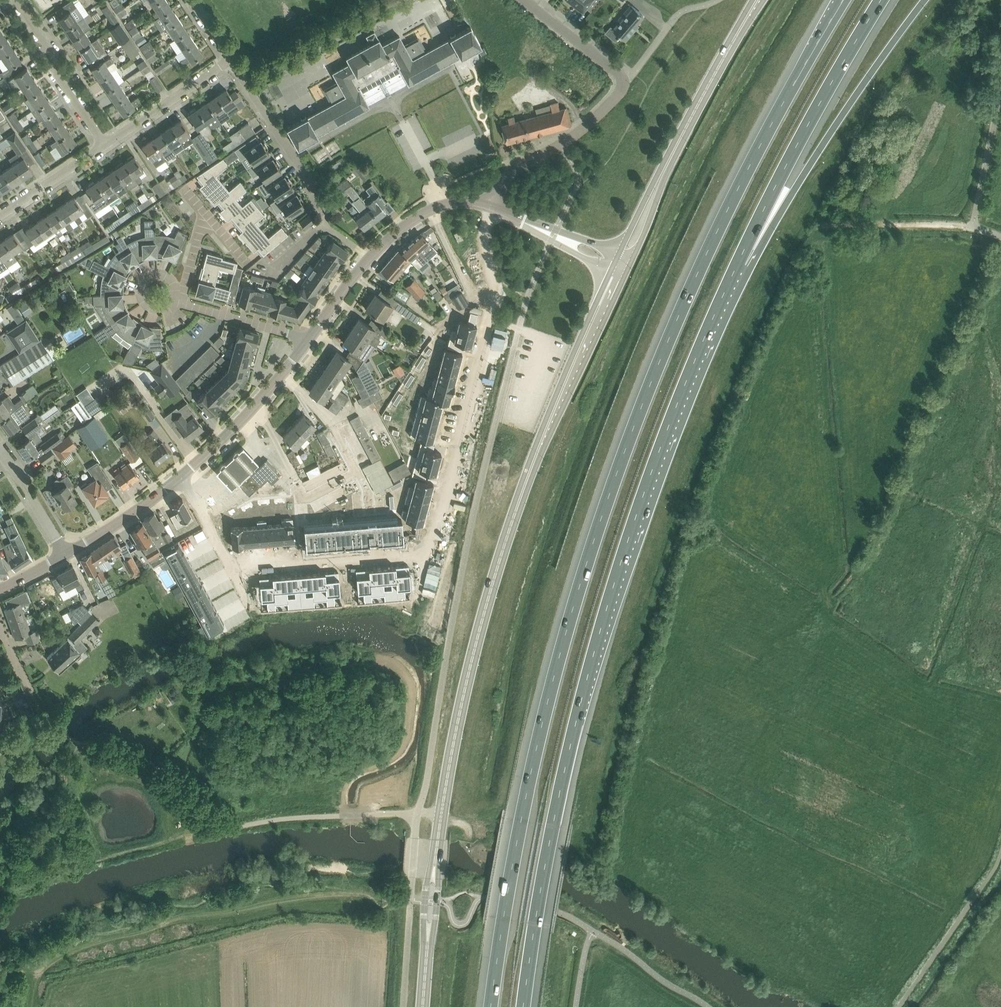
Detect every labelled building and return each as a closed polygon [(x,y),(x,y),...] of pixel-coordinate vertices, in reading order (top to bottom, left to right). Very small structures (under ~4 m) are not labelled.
[(83,17),(72,0),(71,0),(55,11),(60,17),(58,18),(65,29),(83,17)] [(160,15),(160,16),(172,8),(166,0),(159,0),(153,4),(157,10),(152,14),(155,19),(160,15)] [(574,4),(574,3),(584,10),(587,6),(592,11),(600,0),(568,0),(574,4)] [(116,12),(124,8),(121,3),(113,8),(116,12)] [(623,13),(619,18),(622,21),(614,29),(626,39),(638,25),(637,23),(643,15),(630,4),(623,13)] [(106,17),(112,13),(107,5),(101,9),(106,17)] [(127,12),(124,8),(116,12),(119,17),(127,12)] [(168,27),(179,19),(172,8),(160,16),(168,27)] [(118,21),(112,13),(106,17),(112,25),(118,21)] [(65,29),(72,39),(85,31),(90,28),(83,17),(65,29)] [(168,27),(176,38),(187,30),(179,19),(168,27)] [(120,44),(123,42),(129,38),(120,23),(110,30),(120,44)] [(139,30),(136,25),(128,30),(131,35),(139,30)] [(481,45),(470,26),(450,37),(450,38),(425,52),(418,39),(405,46),(399,35),(396,37),(395,35),(381,43),(379,38),(378,39),(374,31),(366,36),(370,43),(346,56),(349,63),(332,72),(338,83),(325,90),(332,103),(308,117),(307,116),(287,127),(297,147),(318,135),(317,135),(369,106),(368,105),(386,95),(385,92),(388,91),(390,93),(407,83),(408,84),(460,56),(460,57),(481,45)] [(142,35),(139,30),(131,35),(134,40),(142,35)] [(187,30),(176,38),(183,49),(194,42),(187,30)] [(85,31),(72,39),(79,50),(92,42),(85,31)] [(142,49),(151,44),(146,36),(137,41),(142,49)] [(92,42),(79,50),(87,61),(88,60),(91,63),(107,53),(97,38),(92,42)] [(139,52),(129,38),(120,44),(131,59),(139,52)] [(14,49),(7,39),(0,43),(0,53),(3,57),(14,49)] [(187,56),(180,60),(184,65),(202,53),(194,42),(183,49),(187,56)] [(143,53),(147,58),(154,53),(151,48),(143,53)] [(21,60),(14,49),(3,57),(9,67),(10,68),(10,67),(21,60)] [(157,58),(154,53),(147,58),(150,63),(157,58)] [(100,80),(112,72),(118,68),(114,62),(114,61),(111,56),(104,61),(104,60),(92,69),(100,80)] [(154,69),(158,74),(172,65),(168,59),(154,69)] [(137,65),(140,69),(147,64),(144,60),(137,65)] [(151,69),(147,64),(140,69),(143,74),(151,69)] [(10,67),(10,68),(9,67),(1,72),(4,77),(13,71),(10,67)] [(22,87),(34,79),(27,68),(18,74),(15,76),(8,80),(16,91),(22,87)] [(100,80),(107,91),(119,83),(112,72),(100,80)] [(157,91),(162,88),(155,76),(150,80),(157,91)] [(4,78),(4,77),(0,80),(0,84),(3,89),(9,86),(10,85),(4,78)] [(34,79),(22,87),(29,97),(41,89),(34,79)] [(107,91),(115,103),(127,94),(119,83),(107,91)] [(29,97),(24,100),(27,104),(31,101),(36,108),(48,100),(41,89),(29,97)] [(226,89),(217,96),(229,115),(234,112),(239,108),(239,109),(245,106),(240,99),(241,99),(235,90),(230,94),(226,89)] [(127,94),(115,103),(123,114),(134,106),(141,101),(138,97),(131,101),(127,94)] [(220,122),(227,118),(230,116),(229,115),(217,96),(207,102),(216,116),(220,122)] [(36,108),(31,111),(38,121),(43,118),(55,110),(48,100),(36,108)] [(14,108),(10,102),(2,107),(6,113),(14,108)] [(197,109),(206,122),(216,116),(207,102),(197,109)] [(567,108),(560,109),(558,102),(551,104),(550,104),(550,105),(552,111),(537,116),(515,122),(514,116),(508,118),(509,123),(503,125),(505,133),(508,143),(571,125),(567,108)] [(196,136),(213,161),(218,157),(203,134),(205,133),(206,135),(208,135),(213,132),(206,122),(197,109),(188,115),(196,129),(198,128),(201,133),(196,136)] [(43,118),(50,129),(62,120),(55,110),(43,118)] [(12,124),(19,119),(13,111),(7,115),(12,124)] [(24,128),(19,119),(12,124),(18,132),(24,128)] [(57,139),(69,131),(62,120),(50,129),(57,139)] [(190,133),(187,128),(181,120),(171,127),(180,140),(190,133)] [(239,129),(245,139),(255,132),(249,122),(239,129)] [(171,127),(161,133),(175,153),(184,147),(180,140),(171,127)] [(245,139),(239,129),(235,131),(239,137),(236,138),(233,141),(236,145),(245,139)] [(69,146),(76,142),(69,131),(57,139),(50,144),(53,148),(56,147),(61,155),(71,149),(69,146)] [(15,132),(7,137),(11,143),(18,153),(26,147),(15,132)] [(21,137),(26,145),(32,141),(27,133),(21,137)] [(161,133),(152,139),(161,153),(165,159),(175,153),(161,133)] [(213,161),(196,136),(191,139),(208,164),(213,161)] [(265,143),(263,144),(260,140),(259,141),(255,136),(234,150),(241,159),(247,155),(253,163),(253,164),(268,154),(269,153),(266,149),(268,148),(265,143)] [(142,146),(148,154),(151,159),(159,171),(169,164),(161,153),(152,139),(142,146)] [(31,153),(38,149),(32,141),(26,145),(31,153)] [(226,152),(236,145),(233,141),(223,147),(226,152)] [(34,155),(35,157),(41,165),(46,162),(39,151),(34,155)] [(19,160),(13,165),(22,178),(32,171),(33,172),(33,171),(21,154),(16,157),(19,160)] [(271,159),(268,154),(253,164),(253,163),(246,167),(253,177),(259,173),(265,181),(280,172),(281,171),(278,167),(280,165),(277,161),(275,162),(272,158),(271,159)] [(134,156),(133,157),(132,156),(127,159),(128,160),(124,163),(138,183),(142,180),(138,173),(143,169),(140,164),(134,156)] [(223,158),(196,176),(203,184),(199,187),(206,195),(207,196),(222,183),(217,176),(216,175),(229,165),(223,158)] [(341,159),(330,167),(333,172),(345,165),(341,159)] [(124,163),(123,164),(122,162),(118,165),(119,167),(115,169),(128,189),(138,183),(124,163)] [(360,164),(354,168),(363,180),(369,175),(360,164)] [(12,185),(22,178),(13,165),(2,172),(12,185)] [(190,169),(193,174),(200,170),(197,165),(190,169)] [(1,192),(12,185),(2,172),(0,168),(0,190),(1,192)] [(105,176),(119,196),(128,189),(115,169),(105,176)] [(265,181),(258,186),(264,195),(271,190),(277,199),(291,189),(293,188),(290,184),(292,183),(288,178),(287,179),(284,175),(283,176),(280,172),(265,181)] [(177,178),(181,183),(187,178),(184,173),(177,178)] [(109,202),(119,196),(105,176),(96,182),(109,202)] [(159,181),(166,192),(172,189),(164,178),(159,181)] [(174,187),(181,183),(177,178),(171,182),(174,187)] [(334,203),(342,197),(354,189),(346,179),(327,193),(334,203)] [(95,212),(109,202),(96,182),(95,183),(93,181),(88,185),(90,186),(86,189),(87,191),(82,194),(95,212)] [(160,196),(166,192),(159,181),(153,185),(160,196)] [(222,183),(207,196),(208,197),(214,205),(218,202),(223,208),(220,211),(220,210),(219,211),(220,212),(246,190),(240,181),(229,191),(222,183)] [(139,185),(144,193),(151,203),(157,199),(153,192),(148,191),(142,183),(139,185)] [(363,200),(378,219),(386,212),(381,206),(386,202),(372,184),(371,184),(372,185),(367,189),(371,194),(363,199),(362,199),(363,200)] [(300,196),(299,197),(296,193),(295,194),(291,189),(277,199),(270,203),(276,213),(283,208),(289,217),(305,206),(302,202),(304,201),(300,196)] [(354,189),(348,193),(354,200),(352,202),(361,212),(354,217),(364,230),(378,219),(363,200),(362,199),(359,196),(354,189)] [(246,190),(220,212),(221,213),(228,221),(231,217),(237,224),(258,207),(251,199),(242,206),(236,199),(246,190)] [(168,195),(161,199),(165,205),(172,201),(168,195)] [(92,214),(84,202),(80,196),(75,199),(74,197),(64,203),(74,217),(77,222),(78,224),(83,220),(78,214),(83,211),(87,217),(92,214)] [(262,208),(269,204),(264,196),(258,200),(262,208)] [(141,209),(151,203),(148,198),(141,202),(138,204),(141,209)] [(64,224),(74,217),(64,203),(55,210),(64,224)] [(128,211),(132,216),(141,209),(138,204),(128,211)] [(258,207),(237,224),(242,230),(239,234),(245,242),(246,243),(262,230),(256,222),(264,215),(258,207)] [(67,229),(64,224),(55,210),(45,216),(56,234),(59,237),(63,233),(63,232),(67,229)] [(122,222),(132,216),(128,211),(119,217),(122,222)] [(305,228),(315,219),(310,213),(300,222),(305,228)] [(56,234),(45,216),(36,223),(45,237),(47,240),(56,234)] [(108,232),(122,222),(119,217),(104,227),(108,232)] [(155,255),(156,255),(155,236),(154,227),(153,227),(153,220),(144,221),(145,236),(137,240),(128,245),(128,246),(138,261),(138,262),(138,263),(142,261),(145,259),(145,256),(155,255)] [(35,243),(45,237),(36,223),(26,230),(29,234),(23,237),(29,246),(34,242),(35,243)] [(262,230),(246,243),(247,244),(254,252),(258,249),(263,255),(288,234),(281,226),(268,238),(262,230)] [(426,238),(435,233),(432,227),(423,232),(426,238)] [(155,236),(156,255),(155,255),(156,256),(155,257),(159,257),(163,257),(164,254),(174,259),(187,234),(178,229),(174,238),(170,237),(167,236),(165,236),(163,236),(160,236),(155,236)] [(129,267),(138,262),(138,261),(128,246),(128,245),(121,235),(117,230),(112,233),(116,238),(118,242),(115,244),(119,251),(115,256),(109,264),(108,266),(108,267),(125,276),(126,277),(129,273),(131,270),(130,270),(129,267)] [(458,241),(463,239),(459,230),(454,233),(458,241)] [(29,246),(23,237),(19,241),(14,233),(4,240),(13,253),(22,247),(24,250),(29,246)] [(410,242),(427,260),(432,255),(437,251),(429,243),(421,233),(420,233),(410,242)] [(107,235),(92,244),(95,249),(110,240),(107,235)] [(323,240),(319,236),(310,246),(314,249),(323,240)] [(13,253),(4,240),(0,242),(0,255),(10,270),(11,271),(21,265),(13,253)] [(95,249),(92,244),(89,240),(88,241),(83,243),(79,246),(85,255),(95,249)] [(326,250),(341,260),(347,251),(333,240),(326,250)] [(410,242),(400,252),(410,260),(418,269),(422,274),(432,265),(427,260),(410,242)] [(79,246),(69,252),(75,261),(85,255),(79,246)] [(319,258),(334,269),(341,260),(326,250),(325,249),(319,258)] [(381,270),(392,280),(409,261),(410,260),(400,252),(398,250),(381,270)] [(65,267),(75,261),(69,252),(65,254),(68,258),(62,262),(65,267)] [(203,267),(202,274),(216,278),(219,268),(241,274),(243,268),(236,266),(237,262),(222,258),(222,256),(208,252),(207,252),(206,254),(203,267)] [(305,252),(296,262),(300,265),(309,256),(305,252)] [(10,270),(0,255),(0,276),(1,277),(5,274),(10,270)] [(313,267),(328,278),(334,269),(319,258),(313,267)] [(108,267),(108,266),(94,259),(94,260),(89,268),(104,276),(103,279),(102,283),(102,287),(102,291),(102,295),(122,294),(123,294),(123,295),(123,294),(123,290),(123,287),(123,286),(120,285),(125,276),(108,267)] [(65,267),(62,262),(55,266),(58,271),(65,267)] [(307,276),(322,287),(328,278),(313,267),(307,276)] [(291,268),(286,273),(290,277),(295,272),(291,268)] [(199,281),(196,293),(211,297),(212,295),(228,300),(230,289),(215,285),(216,278),(202,274),(200,281),(199,281)] [(263,282),(264,277),(251,274),(250,279),(263,282)] [(303,286),(317,296),(316,295),(322,287),(307,276),(300,285),(303,286)] [(31,281),(35,286),(41,282),(38,277),(31,281)] [(436,291),(427,277),(423,280),(438,301),(443,297),(438,290),(436,291)] [(413,295),(422,288),(414,279),(405,286),(413,295)] [(25,292),(35,286),(31,281),(28,282),(21,287),(25,292)] [(47,289),(53,299),(61,295),(55,285),(47,289)] [(248,305),(253,288),(243,285),(239,303),(248,305)] [(296,296),(299,298),(306,303),(307,302),(309,304),(310,305),(317,296),(303,286),(296,296)] [(11,293),(15,298),(25,292),(21,287),(11,293)] [(253,288),(248,305),(260,308),(265,290),(253,287),(253,288)] [(265,290),(260,308),(270,311),(270,313),(275,297),(276,293),(265,290)] [(457,309),(468,302),(461,290),(459,291),(450,296),(452,300),(457,309)] [(366,308),(374,314),(383,320),(392,306),(405,315),(409,308),(384,292),(380,297),(375,294),(366,308)] [(8,302),(15,298),(11,293),(5,297),(8,302)] [(452,300),(450,296),(448,293),(444,296),(448,303),(452,300)] [(122,294),(102,295),(93,295),(93,296),(85,296),(85,302),(93,302),(94,305),(102,305),(106,313),(112,322),(127,312),(128,312),(129,312),(127,308),(125,304),(125,305),(122,305),(122,294)] [(275,297),(270,313),(281,316),(281,314),(282,311),(283,311),(285,302),(286,299),(275,297)] [(307,302),(306,303),(299,298),(293,305),(285,302),(283,311),(282,311),(281,314),(294,318),(294,319),(299,320),(302,316),(302,315),(309,304),(307,302)] [(26,301),(19,305),(24,316),(32,312),(26,301)] [(13,304),(7,308),(12,315),(18,311),(13,304)] [(452,329),(473,335),(474,335),(476,325),(474,324),(477,313),(470,311),(467,322),(459,320),(456,330),(452,329)] [(127,312),(112,322),(103,327),(93,334),(99,343),(109,336),(117,330),(120,333),(127,339),(132,342),(133,342),(142,324),(143,324),(143,323),(139,321),(136,319),(136,320),(134,321),(128,312),(127,312)] [(359,318),(351,330),(374,345),(375,346),(380,339),(378,338),(381,334),(385,328),(376,323),(371,319),(371,320),(373,321),(370,326),(359,318)] [(26,319),(6,332),(19,353),(40,340),(36,335),(34,330),(26,319)] [(142,324),(133,342),(132,342),(128,350),(122,362),(132,364),(142,345),(148,347),(158,348),(161,348),(161,350),(162,350),(160,327),(161,327),(161,326),(156,327),(153,326),(153,327),(151,329),(142,324)] [(239,327),(236,339),(237,339),(255,344),(258,332),(239,327)] [(452,329),(447,346),(460,350),(462,343),(471,345),(474,335),(452,329)] [(375,346),(374,345),(351,330),(344,341),(355,349),(351,354),(362,362),(357,370),(359,375),(361,380),(369,394),(378,389),(380,389),(365,361),(375,346)] [(234,350),(252,355),(255,344),(237,339),(236,342),(234,350)] [(53,360),(40,340),(19,353),(10,358),(1,364),(0,364),(0,372),(2,371),(11,384),(12,386),(15,383),(53,360)] [(215,356),(219,353),(211,344),(207,348),(215,356)] [(210,361),(215,356),(207,348),(202,353),(210,361)] [(445,348),(442,359),(459,363),(462,353),(445,348)] [(252,355),(234,350),(231,362),(248,367),(252,355)] [(337,352),(328,365),(342,374),(350,361),(352,363),(357,370),(362,362),(351,354),(348,359),(337,352)] [(202,353),(197,358),(205,366),(210,361),(202,353)] [(201,370),(205,366),(197,358),(193,362),(201,370)] [(442,359),(439,368),(457,373),(459,363),(442,359)] [(193,362),(189,366),(197,375),(201,370),(193,362)] [(248,367),(231,362),(228,370),(245,379),(248,374),(247,373),(248,367)] [(162,363),(150,371),(160,383),(161,382),(164,385),(163,385),(165,387),(171,394),(180,387),(162,363)] [(340,376),(342,374),(328,365),(319,378),(333,387),(335,391),(334,393),(336,394),(334,396),(343,402),(344,403),(348,397),(339,390),(343,384),(344,381),(342,378),(342,377),(340,376)] [(193,379),(197,375),(189,366),(184,370),(193,379)] [(58,368),(52,372),(56,379),(62,376),(58,368)] [(434,377),(454,383),(455,382),(454,382),(456,377),(457,373),(439,368),(438,370),(436,378),(434,377)] [(184,370),(180,375),(188,383),(193,379),(184,370)] [(228,370),(223,375),(236,389),(240,384),(242,385),(245,379),(228,370)] [(180,375),(175,379),(182,389),(186,394),(190,390),(185,386),(188,383),(180,375)] [(223,375),(214,384),(227,397),(236,389),(223,375)] [(361,380),(359,375),(352,378),(361,397),(358,399),(359,401),(362,407),(373,401),(369,394),(361,380)] [(429,386),(429,387),(452,393),(454,383),(434,377),(432,387),(429,386)] [(323,401),(327,395),(331,398),(330,399),(334,401),(329,408),(337,414),(344,403),(343,402),(334,396),(336,394),(334,393),(335,391),(333,387),(319,378),(310,391),(323,401)] [(206,392),(219,405),(227,397),(214,384),(206,392)] [(38,392),(33,385),(26,390),(20,395),(22,398),(14,404),(8,395),(2,400),(0,401),(0,420),(21,404),(38,392)] [(421,395),(448,402),(451,393),(452,393),(429,387),(427,396),(421,395)] [(378,389),(369,394),(373,401),(382,396),(378,389)] [(210,414),(219,405),(206,392),(205,391),(196,400),(210,414)] [(80,398),(71,404),(82,420),(105,404),(98,395),(85,404),(80,398)] [(421,395),(418,405),(440,411),(443,401),(448,403),(448,402),(421,395)] [(123,413),(128,410),(122,402),(117,405),(123,413)] [(181,414),(171,421),(173,424),(171,426),(179,437),(184,433),(188,439),(203,427),(194,416),(196,415),(187,402),(178,409),(177,410),(181,414)] [(21,405),(21,404),(0,420),(0,422),(8,432),(16,426),(25,420),(27,418),(24,414),(27,412),(21,405)] [(54,404),(22,428),(28,436),(39,428),(43,425),(48,422),(61,413),(54,404)] [(418,405),(415,415),(437,421),(439,415),(440,411),(418,405)] [(149,420),(155,416),(149,408),(143,412),(149,420)] [(297,419),(293,424),(294,425),(293,425),(305,437),(315,426),(311,421),(303,414),(298,420),(297,419)] [(372,462),(374,461),(380,458),(358,415),(350,419),(372,462)] [(415,415),(413,425),(435,431),(437,421),(415,415)] [(120,457),(96,420),(94,417),(77,428),(103,468),(120,457)] [(288,431),(283,436),(295,448),(299,444),(304,448),(310,441),(305,437),(293,425),(292,426),(291,425),(287,430),(288,431)] [(413,425),(410,435),(432,441),(434,435),(435,431),(413,425)] [(29,438),(18,446),(27,459),(39,450),(35,445),(42,440),(38,434),(41,432),(39,428),(28,436),(29,438)] [(171,452),(165,444),(153,429),(148,433),(156,444),(148,450),(151,454),(157,462),(171,452)] [(328,456),(331,455),(335,453),(334,452),(327,439),(323,430),(316,433),(328,456)] [(40,444),(45,452),(50,448),(62,439),(65,437),(61,431),(58,434),(57,432),(40,444)] [(131,461),(138,456),(129,443),(130,443),(124,434),(116,439),(131,461)] [(50,448),(54,455),(56,454),(60,459),(70,451),(76,446),(69,435),(62,440),(62,439),(50,448)] [(421,440),(416,458),(438,463),(441,453),(432,451),(434,444),(421,440)] [(242,445),(215,471),(231,487),(258,462),(242,445)] [(50,448),(45,452),(46,452),(39,457),(44,463),(54,455),(50,448)] [(288,453),(295,466),(300,464),(293,450),(288,453)] [(416,458),(412,475),(425,478),(427,471),(435,474),(438,463),(416,458)] [(257,467),(239,484),(242,486),(256,502),(260,498),(254,491),(261,484),(266,479),(267,478),(271,483),(279,476),(278,476),(281,473),(268,459),(265,461),(264,460),(257,467)] [(87,482),(81,486),(88,496),(89,496),(94,503),(96,502),(98,503),(101,501),(101,499),(106,495),(105,494),(107,492),(106,490),(113,485),(97,461),(88,468),(95,479),(88,484),(87,482)] [(393,480),(411,473),(406,461),(388,468),(393,480)] [(115,475),(118,479),(123,487),(139,476),(129,462),(122,467),(123,469),(115,475)] [(68,486),(72,484),(67,475),(65,476),(59,480),(57,481),(61,488),(55,491),(54,489),(52,490),(50,490),(48,489),(46,489),(44,489),(43,490),(51,504),(53,503),(55,507),(62,504),(64,507),(76,500),(71,491),(68,486)] [(409,485),(431,491),(433,483),(416,478),(414,486),(409,485)] [(409,485),(407,493),(429,499),(431,491),(409,485)] [(407,493),(405,501),(426,507),(429,499),(407,493)] [(176,512),(170,516),(177,527),(193,518),(182,499),(172,504),(176,512)] [(403,509),(424,515),(426,507),(405,501),(404,502),(409,503),(407,510),(403,509)] [(403,509),(401,515),(405,519),(422,523),(424,515),(403,509)] [(154,512),(143,519),(151,533),(161,551),(174,543),(160,519),(159,520),(154,512)] [(292,518),(282,519),(283,541),(294,540),(292,518)] [(401,518),(388,519),(389,542),(403,541),(401,518)] [(282,524),(274,524),(276,542),(283,541),(282,519),(281,519),(282,524)] [(388,519),(374,521),(375,543),(389,542),(388,519)] [(266,520),(257,521),(259,543),(267,543),(266,520)] [(266,520),(267,543),(276,542),(274,524),(266,525),(266,520)] [(257,526),(250,526),(251,544),(259,543),(257,521),(257,526)] [(374,521),(360,522),(361,544),(375,543),(374,521)] [(26,549),(26,548),(14,522),(5,526),(10,538),(12,540),(3,545),(6,553),(8,560),(10,562),(14,568),(15,570),(32,559),(26,549)] [(360,522),(346,523),(347,545),(361,544),(360,522)] [(346,523),(332,524),(333,547),(347,545),(346,523)] [(149,535),(148,532),(142,524),(131,531),(137,540),(134,541),(136,545),(138,548),(141,546),(145,553),(149,560),(162,553),(161,551),(151,533),(149,535)] [(332,524),(318,525),(319,548),(333,547),(332,524)] [(318,525),(304,527),(305,549),(319,548),(318,525)] [(241,526),(231,527),(232,546),(243,545),(241,526)] [(242,526),(241,526),(243,545),(246,544),(251,544),(250,526),(242,527),(242,526)] [(204,529),(195,533),(199,540),(207,536),(204,529)] [(115,536),(91,552),(97,565),(99,564),(121,548),(115,536)] [(174,543),(161,551),(162,553),(200,622),(206,635),(224,625),(178,541),(174,543)] [(99,564),(97,565),(91,552),(90,552),(91,553),(80,559),(85,567),(88,574),(93,572),(94,571),(96,574),(100,580),(102,585),(109,581),(107,577),(104,571),(99,564)] [(131,555),(123,560),(132,576),(135,575),(136,577),(141,574),(131,555)] [(396,566),(395,566),(398,600),(398,599),(409,598),(409,597),(409,598),(410,591),(408,565),(396,566)] [(59,575),(52,579),(53,581),(53,580),(59,591),(74,583),(78,591),(84,588),(73,566),(58,573),(59,575)] [(395,566),(382,567),(385,601),(385,600),(397,599),(397,600),(398,600),(395,566)] [(382,567),(369,568),(372,602),(372,601),(384,600),(384,601),(385,601),(382,567)] [(369,569),(356,570),(358,592),(358,599),(358,602),(357,602),(357,603),(371,601),(371,602),(372,602),(369,568),(369,569)] [(325,572),(324,572),(327,606),(328,606),(328,605),(342,604),(342,603),(340,603),(338,571),(325,572)] [(324,572),(311,573),(314,607),(315,607),(315,606),(327,605),(327,606),(324,572)] [(311,573),(298,574),(301,608),(302,608),(302,607),(314,606),(314,607),(311,573)] [(298,574),(286,575),(288,609),(289,609),(289,608),(301,607),(301,608),(298,574)] [(286,575),(273,576),(275,610),(276,610),(276,609),(288,608),(288,609),(286,575)] [(272,577),(259,578),(262,610),(261,610),(275,609),(275,610),(273,576),(272,576),(272,577)] [(105,589),(109,595),(110,596),(116,593),(111,585),(105,589)] [(184,595),(179,586),(172,589),(177,599),(184,595)] [(21,605),(30,601),(26,591),(6,601),(7,605),(6,606),(7,608),(5,609),(10,623),(15,638),(25,635),(28,643),(37,639),(40,638),(37,630),(31,632),(26,618),(21,605)] [(72,596),(61,602),(64,607),(74,601),(72,596)] [(78,621),(88,609),(82,604),(67,611),(74,625),(78,621)] [(88,609),(78,621),(80,623),(47,657),(59,672),(84,650),(87,647),(80,639),(89,630),(94,624),(99,620),(88,609)] [(172,703),(177,700),(172,692),(168,695),(172,703)]
